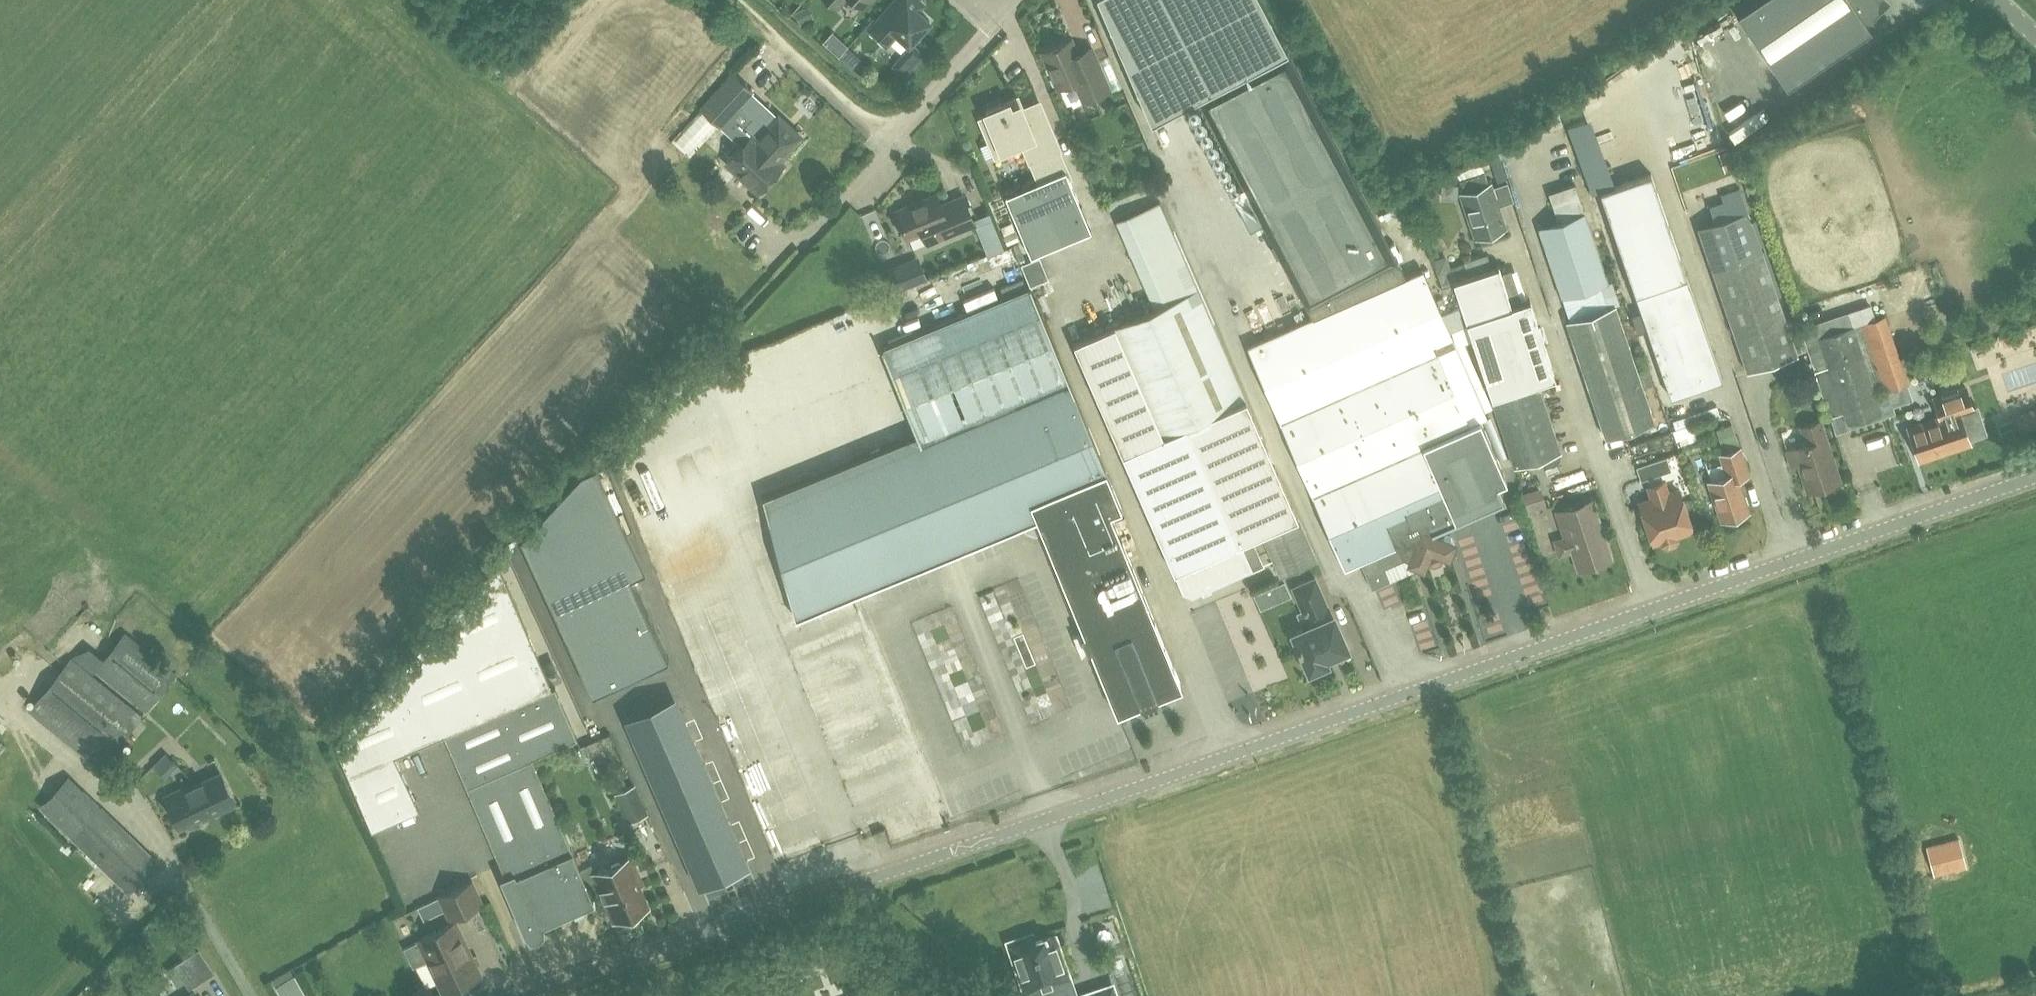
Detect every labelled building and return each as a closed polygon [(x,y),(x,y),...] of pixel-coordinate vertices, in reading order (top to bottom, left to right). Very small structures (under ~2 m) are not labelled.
[(930,21),(916,7),(922,1),(921,0),(895,0),(869,29),(887,45),(898,33),(910,44),(930,21)] [(1151,120),(1196,97),(1312,318),(1248,346),(1281,420),(1346,567),(1360,560),(1372,588),(1373,587),(1390,580),(1385,568),(1409,557),(1412,564),(1419,567),(1426,563),(1434,566),(1441,563),(1444,555),(1452,553),(1455,545),(1452,538),(1448,536),(1444,534),(1443,535),(1439,526),(1447,522),(1470,512),(1503,497),(1497,484),(1506,480),(1503,472),(1480,420),(1487,417),(1449,331),(1448,330),(1467,322),(1461,304),(1441,313),(1422,270),(1406,277),(1286,49),(1261,0),(1099,0),(1151,120)] [(1738,14),(1787,87),(1871,30),(1864,20),(1872,12),(1885,0),(1759,0),(1738,14)] [(1072,39),(1042,52),(1058,88),(1075,81),(1084,102),(1111,90),(1091,46),(1077,52),(1072,39)] [(905,78),(926,54),(913,42),(892,65),(905,78)] [(732,69),(707,96),(700,103),(743,144),(752,135),(743,127),(753,116),(742,105),(755,91),(732,69)] [(1022,142),(1039,181),(1006,196),(1031,256),(1091,230),(1069,178),(1071,178),(1039,103),(1022,110),(1020,105),(1011,108),(1009,103),(1003,105),(1002,102),(987,108),(988,112),(986,113),(988,117),(981,119),(991,144),(1006,138),(1010,147),(1022,142)] [(756,139),(779,160),(801,136),(778,115),(756,139)] [(783,164),(779,160),(756,139),(752,135),(743,144),(727,161),(758,191),(761,187),(766,188),(773,181),(772,176),(783,164)] [(1599,169),(1617,166),(1614,150),(1597,153),(1599,169)] [(1722,379),(1687,276),(1651,173),(1600,191),(1636,294),(1671,397),(1722,379)] [(1506,227),(1491,183),(1461,193),(1475,237),(1506,227)] [(1559,220),(1539,226),(1561,295),(1606,281),(1576,183),(1550,192),(1559,220)] [(936,194),(924,199),(895,211),(907,238),(923,232),(928,243),(975,223),(964,195),(941,205),(936,194)] [(1317,561),(1298,518),(1158,202),(1115,221),(1154,309),(1115,326),(1073,344),(1175,572),(1176,572),(1185,592),(1193,595),(1251,569),(1240,544),(1262,534),(1281,577),(1317,561)] [(1797,353),(1762,249),(1752,219),(1743,211),(1698,226),(1747,370),(1797,353)] [(1498,265),(1453,280),(1461,304),(1467,322),(1491,396),(1537,381),(1556,375),(1530,296),(1511,303),(1498,265)] [(1117,714),(1141,704),(1143,709),(1160,702),(1158,697),(1182,687),(1110,513),(1121,509),(1030,286),(881,348),(883,351),(884,350),(917,434),(763,497),(796,618),(1039,519),(1045,534),(1044,535),(1117,714)] [(1654,420),(1616,304),(1566,320),(1605,436),(1654,420)] [(1907,383),(1884,315),(1862,323),(1885,391),(1907,383)] [(1852,325),(1819,337),(1828,366),(1815,371),(1830,416),(1844,412),(1847,422),(1882,411),(1853,325),(1852,325)] [(1537,381),(1491,396),(1515,466),(1540,458),(1540,460),(1541,461),(1543,463),(1544,464),(1547,465),(1548,465),(1550,465),(1552,465),(1555,464),(1556,463),(1557,462),(1558,461),(1559,460),(1560,458),(1560,457),(1560,455),(1560,453),(1560,451),(1537,381)] [(1934,398),(1940,416),(1908,427),(1920,462),(1970,445),(1959,411),(1973,406),(1966,387),(1934,398)] [(2015,415),(2021,432),(2035,428),(2035,408),(2015,415)] [(1809,490),(1839,480),(1830,453),(1831,453),(1820,420),(1804,425),(1810,442),(1787,450),(1792,466),(1800,463),(1809,490)] [(1738,477),(1749,474),(1740,447),(1720,454),(1727,474),(1709,480),(1722,519),(1748,510),(1738,477)] [(1654,542),(1661,540),(1663,543),(1667,545),(1675,543),(1677,538),(1675,535),(1691,530),(1678,489),(1668,493),(1664,481),(1649,486),(1653,498),(1641,502),(1654,542)] [(1543,503),(1539,490),(1523,495),(1527,509),(1543,503)] [(1579,567),(1610,557),(1591,501),(1558,512),(1565,533),(1568,532),(1579,567)] [(705,533),(705,554),(716,554),(716,533),(705,533)] [(444,733),(552,687),(498,562),(334,740),(372,828),(419,808),(395,755),(444,733)] [(593,691),(668,656),(630,573),(554,608),(593,691)] [(1311,626),(1294,633),(1299,646),(1298,646),(1300,651),(1302,651),(1303,653),(1299,655),(1305,668),(1309,667),(1310,670),(1328,663),(1325,657),(1335,653),(1335,654),(1348,648),(1344,639),(1345,638),(1341,628),(1336,630),(1329,613),(1331,612),(1321,589),(1316,578),(1296,587),(1294,588),(1304,612),(1311,626)] [(1008,624),(1025,620),(1021,599),(1003,603),(1008,624)] [(946,612),(920,624),(937,663),(969,648),(961,632),(952,636),(947,625),(965,617),(960,607),(947,614),(946,612)] [(1043,615),(1029,620),(1041,659),(1055,655),(1043,615)] [(695,656),(707,655),(706,629),(724,629),(724,619),(694,620),(695,656)] [(146,710),(177,672),(126,631),(96,669),(146,710)] [(1025,643),(1011,648),(1019,672),(1033,667),(1025,643)] [(100,767),(144,714),(73,655),(29,709),(100,767)] [(555,686),(552,687),(444,733),(507,878),(506,879),(506,880),(507,879),(529,930),(533,933),(537,934),(539,930),(539,926),(595,901),(593,897),(532,757),(577,737),(555,686)] [(686,726),(639,748),(701,882),(713,876),(716,882),(736,872),(734,867),(748,860),(686,726)] [(975,750),(995,741),(990,730),(970,738),(975,750)] [(39,806),(46,812),(129,893),(160,861),(71,771),(39,806)] [(222,772),(194,785),(193,783),(165,797),(179,827),(209,813),(210,815),(236,803),(222,772)] [(866,811),(909,792),(904,780),(885,788),(883,784),(858,794),(866,811)] [(635,785),(615,794),(628,823),(648,814),(649,814),(636,784),(635,785)] [(878,841),(888,838),(884,828),(875,831),(878,841)] [(1934,874),(1966,866),(1959,839),(1927,847),(1934,874)] [(646,905),(633,875),(637,873),(630,858),(595,873),(615,919),(646,905)] [(425,911),(443,903),(450,918),(482,902),(472,881),(422,904),(425,911)] [(437,930),(418,939),(444,992),(462,983),(481,974),(456,921),(437,930)] [(1060,995),(1074,995),(1070,984),(1071,983),(1055,935),(1036,941),(1033,933),(1009,941),(1022,978),(1043,971),(1050,991),(1057,988),(1060,995)] [(189,988),(204,979),(215,971),(199,947),(174,964),(189,988)] [(295,973),(276,984),(283,995),(302,995),(307,994),(295,973)] [(1112,984),(1077,995),(1116,995),(1112,984)]
